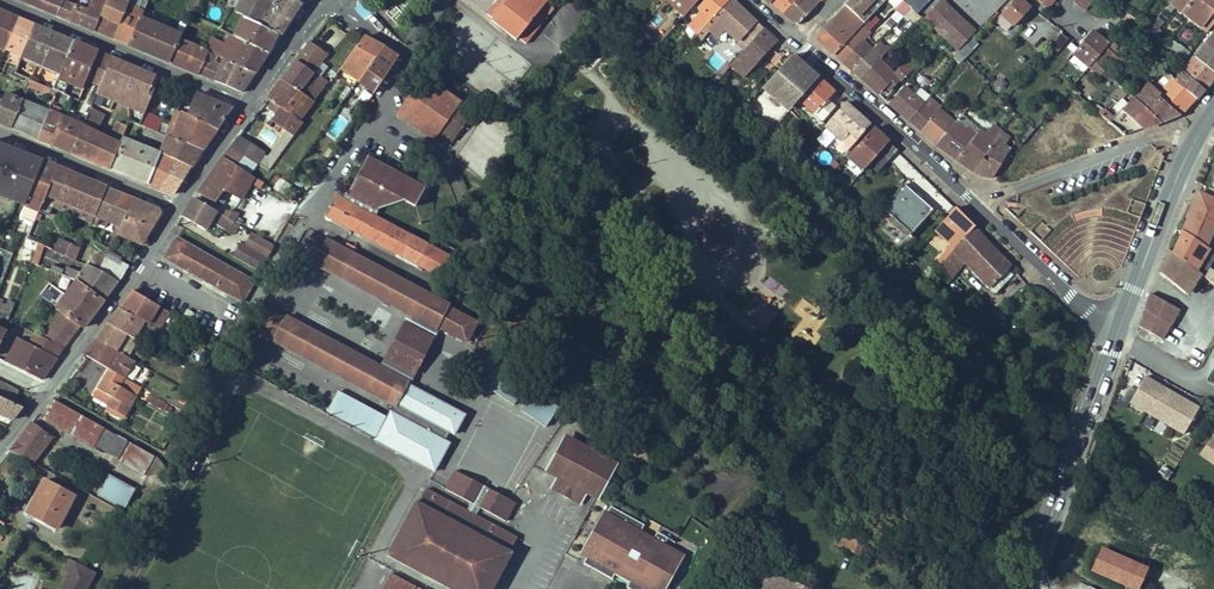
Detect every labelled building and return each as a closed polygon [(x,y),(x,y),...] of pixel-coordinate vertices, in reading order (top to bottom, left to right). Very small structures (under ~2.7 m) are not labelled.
[(31,4),(40,8),(43,0),(32,0),(31,4)] [(62,1),(59,0),(43,0),(40,8),(56,15),(62,1)] [(74,6),(67,19),(94,30),(101,15),(105,2),(100,0),(91,0),(86,11),(74,6)] [(105,2),(101,15),(94,30),(103,34),(109,19),(120,24),(128,4),(129,0),(106,0),(105,2)] [(142,0),(142,1),(138,9),(128,4),(120,24),(113,39),(128,45),(140,18),(148,1),(142,0)] [(139,0),(129,0),(128,4),(138,9),(142,1),(139,0)] [(184,14),(195,19),(198,13),(195,12),(201,0),(190,0),(184,14)] [(263,27),(274,6),(275,7),(279,0),(241,0),(235,13),(243,17),(252,21),(263,27)] [(275,7),(274,6),(263,27),(277,34),(280,35),(301,3),(294,0),(279,0),(275,7)] [(530,38),(554,9),(546,2),(548,0),(498,0),(486,14),(492,19),(491,20),(516,40),(518,38),(520,40),(521,39),(530,38)] [(665,1),(683,17),(698,0),(666,0),(665,1)] [(698,34),(730,0),(704,0),(697,8),(700,11),(687,25),(698,34)] [(692,41),(696,45),(709,30),(716,36),(724,27),(739,41),(756,23),(732,0),(730,0),(698,34),(692,41)] [(770,4),(798,25),(822,0),(773,0),(770,4)] [(864,23),(874,12),(862,0),(851,0),(845,6),(864,23)] [(874,12),(886,0),(885,0),(862,0),(874,12)] [(904,15),(907,12),(911,8),(903,0),(895,7),(904,15)] [(911,8),(914,10),(921,2),(919,0),(903,0),(911,8)] [(957,51),(965,43),(976,31),(943,0),(941,0),(923,19),(943,38),(957,51)] [(1013,26),(1030,8),(1021,0),(1015,0),(1001,16),(1013,26)] [(1031,4),(1041,12),(1045,7),(1048,9),(1055,0),(1034,0),(1031,4)] [(1073,2),(1084,11),(1092,0),(1074,0),(1073,2)] [(1175,7),(1181,12),(1192,0),(1174,0),(1171,3),(1175,7)] [(1181,12),(1202,28),(1213,11),(1213,0),(1192,0),(1181,12)] [(74,6),(62,1),(56,15),(67,19),(74,6)] [(1166,8),(1170,12),(1175,7),(1171,3),(1166,8)] [(814,38),(834,55),(862,26),(864,23),(845,6),(814,38)] [(911,8),(907,12),(917,21),(921,17),(914,10),(911,8)] [(6,50),(6,49),(18,19),(0,11),(0,47),(6,50)] [(1206,32),(1213,22),(1213,11),(1202,28),(1206,32)] [(243,17),(233,36),(267,53),(277,34),(263,27),(252,21),(243,17)] [(1154,21),(1153,23),(1158,27),(1163,21),(1158,17),(1154,21)] [(181,35),(140,18),(128,45),(169,62),(180,38),(181,35)] [(18,19),(6,49),(15,53),(11,63),(17,66),(21,58),(22,55),(34,26),(18,19)] [(120,24),(109,19),(103,34),(113,39),(120,24)] [(739,41),(747,47),(763,30),(756,23),(739,41)] [(1153,23),(1147,29),(1152,33),(1158,27),(1153,23)] [(22,55),(60,73),(73,42),(34,26),(22,55)] [(862,26),(834,55),(843,63),(867,37),(870,34),(862,26)] [(1158,27),(1152,33),(1157,37),(1162,31),(1158,27)] [(730,65),(744,78),(777,43),(763,30),(747,47),(730,65)] [(1073,53),(1089,67),(1094,61),(1105,47),(1107,44),(1092,31),(1077,48),(1073,53)] [(1061,33),(1050,45),(1058,52),(1068,39),(1061,33)] [(1213,52),(1213,34),(1204,45),(1213,52)] [(254,73),(267,53),(233,36),(230,35),(226,45),(213,38),(206,50),(208,52),(254,73)] [(358,80),(359,81),(383,47),(363,37),(341,68),(358,80)] [(867,37),(843,63),(851,71),(872,49),(875,45),(867,37)] [(196,45),(180,38),(169,62),(199,74),(208,52),(206,50),(196,45)] [(1105,47),(1112,52),(1118,46),(1110,40),(1107,44),(1105,47)] [(68,83),(82,89),(86,80),(97,52),(73,42),(60,73),(59,76),(53,90),(56,91),(63,94),(68,83)] [(603,46),(612,54),(616,50),(607,42),(603,46)] [(875,45),(872,49),(881,58),(888,51),(878,42),(875,45)] [(1170,48),(1174,51),(1179,45),(1175,42),(1170,48)] [(326,54),(310,43),(282,81),(313,102),(327,83),(320,78),(328,67),(321,61),(326,54)] [(957,51),(964,58),(972,50),(965,43),(957,51)] [(1067,48),(1073,53),(1077,48),(1071,43),(1067,48)] [(1174,51),(1185,59),(1189,54),(1179,45),(1174,51)] [(1204,89),(1213,77),(1213,52),(1204,45),(1185,69),(1183,71),(1190,77),(1190,78),(1204,89)] [(359,81),(358,82),(374,93),(398,57),(383,47),(359,81)] [(1094,61),(1100,67),(1112,52),(1105,47),(1094,61)] [(872,49),(851,71),(861,79),(880,60),(881,58),(872,49)] [(953,58),(959,63),(964,58),(957,51),(953,58)] [(86,80),(100,85),(112,58),(97,52),(86,80)] [(208,52),(199,74),(242,92),(254,73),(208,52)] [(22,55),(21,58),(59,76),(60,73),(22,55)] [(788,60),(768,81),(777,89),(775,92),(785,101),(792,107),(799,100),(818,78),(792,55),(788,60)] [(135,68),(112,58),(100,85),(97,94),(144,114),(144,113),(159,78),(135,68)] [(880,60),(861,79),(878,94),(885,87),(887,84),(891,88),(899,80),(900,81),(913,67),(906,61),(893,74),(880,60)] [(1089,67),(1099,75),(1103,70),(1100,67),(1094,61),(1089,67)] [(1195,98),(1196,99),(1204,89),(1190,78),(1190,77),(1183,71),(1175,80),(1174,81),(1184,90),(1195,98)] [(1157,85),(1163,90),(1173,78),(1167,73),(1157,85)] [(423,76),(396,114),(434,140),(438,133),(452,142),(473,111),(423,76)] [(818,78),(799,100),(814,114),(809,120),(818,127),(836,106),(828,99),(834,92),(818,78)] [(1178,115),(1179,116),(1195,98),(1184,90),(1174,81),(1175,80),(1173,78),(1163,90),(1157,85),(1152,81),(1149,84),(1160,94),(1158,97),(1179,115),(1178,115)] [(31,80),(29,87),(47,95),(50,88),(31,80)] [(272,102),(269,107),(277,113),(273,120),(286,130),(294,135),(302,124),(299,121),(313,102),(282,81),(268,99),(272,102)] [(768,81),(762,89),(788,112),(792,107),(785,101),(775,92),(777,89),(768,81)] [(1135,99),(1160,122),(1161,122),(1178,115),(1179,115),(1158,97),(1160,94),(1149,84),(1135,99)] [(903,87),(889,103),(909,121),(923,104),(903,87)] [(919,90),(914,96),(923,104),(929,98),(930,97),(923,91),(919,90)] [(991,106),(995,99),(984,92),(980,100),(991,106)] [(11,128),(23,100),(5,93),(4,96),(0,95),(0,123),(11,128)] [(197,94),(188,116),(217,129),(231,108),(197,94)] [(923,104),(909,121),(936,145),(954,123),(938,110),(940,107),(929,98),(923,104)] [(1108,122),(1124,135),(1160,122),(1135,99),(1128,105),(1122,99),(1113,108),(1118,112),(1113,118),(1103,109),(1099,114),(1100,115),(1108,122)] [(23,100),(11,128),(37,139),(49,111),(39,106),(39,107),(23,100)] [(845,103),(824,126),(842,141),(835,149),(839,152),(843,152),(846,151),(870,125),(845,103)] [(49,111),(37,139),(53,145),(58,133),(56,132),(62,117),(60,109),(52,105),(49,111)] [(1094,109),(1099,114),(1103,109),(1097,105),(1094,109)] [(82,128),(72,153),(110,169),(120,144),(122,138),(127,126),(117,122),(110,139),(95,133),(103,115),(90,110),(86,119),(83,126),(82,128)] [(176,110),(166,136),(167,136),(172,138),(182,113),(176,110)] [(153,130),(157,132),(162,120),(144,113),(144,114),(140,125),(153,130)] [(188,116),(182,113),(172,138),(202,150),(217,129),(188,116)] [(335,140),(348,122),(338,114),(325,133),(335,140)] [(961,115),(955,122),(965,130),(966,127),(974,133),(978,127),(961,115)] [(1100,115),(1087,130),(1103,143),(1113,140),(1101,130),(1108,122),(1100,115)] [(58,133),(53,145),(72,153),(82,128),(83,126),(86,119),(82,117),(79,124),(62,117),(56,132),(58,133)] [(981,130),(988,135),(995,126),(989,121),(981,130)] [(954,123),(936,145),(957,160),(981,176),(986,170),(994,175),(1005,157),(1010,150),(1003,145),(1009,137),(1001,131),(995,126),(988,135),(981,130),(978,127),(974,133),(966,127),(965,130),(955,122),(954,123)] [(1101,130),(1113,140),(1124,135),(1108,122),(1101,130)] [(1068,135),(1085,149),(1103,143),(1087,130),(1079,124),(1068,135)] [(873,128),(842,163),(858,177),(869,164),(871,162),(888,142),(873,128)] [(150,137),(164,143),(167,136),(166,136),(157,132),(153,130),(150,137)] [(264,154),(258,163),(269,170),(294,135),(286,130),(268,156),(264,154)] [(239,135),(230,147),(257,164),(258,163),(264,154),(265,152),(239,135)] [(176,161),(192,167),(202,150),(172,138),(167,136),(164,143),(160,153),(176,161)] [(120,144),(110,169),(148,184),(160,153),(122,138),(120,144)] [(869,164),(878,172),(889,160),(897,151),(888,142),(871,162),(869,164)] [(3,146),(0,145),(0,195),(24,205),(42,162),(29,156),(28,158),(2,147),(3,146)] [(230,147),(223,157),(249,175),(257,164),(230,147)] [(897,151),(889,160),(901,174),(905,183),(904,185),(933,210),(932,211),(946,212),(949,214),(954,208),(897,151)] [(148,184),(161,189),(176,161),(160,153),(148,184)] [(198,192),(216,203),(225,190),(242,199),(254,178),(249,175),(223,157),(198,192)] [(425,188),(367,158),(347,194),(345,193),(342,199),(336,197),(326,216),(441,278),(452,258),(374,217),(378,209),(404,201),(415,207),(425,188)] [(161,189),(174,194),(192,167),(176,161),(161,189)] [(19,217),(34,223),(39,212),(56,167),(42,162),(24,205),(19,217)] [(56,167),(39,212),(47,215),(51,207),(54,199),(78,209),(95,216),(106,188),(56,167)] [(986,170),(981,176),(993,178),(994,175),(986,170)] [(273,188),(278,191),(285,182),(280,178),(273,188)] [(255,186),(260,189),(263,183),(258,180),(255,186)] [(278,191),(285,195),(291,186),(285,182),(278,191)] [(904,185),(882,208),(911,234),(932,211),(933,210),(904,185)] [(95,216),(91,224),(96,226),(99,218),(116,224),(112,233),(117,235),(119,229),(120,226),(132,199),(119,194),(106,188),(95,216)] [(1185,294),(1200,275),(1196,271),(1209,249),(1206,247),(1213,228),(1213,199),(1200,192),(1173,254),(1169,250),(1159,273),(1185,294)] [(193,198),(182,216),(206,230),(211,221),(233,234),(238,225),(233,222),(224,216),(193,198)] [(54,199),(51,207),(91,224),(95,216),(78,209),(54,199)] [(120,226),(119,229),(144,240),(160,214),(158,210),(132,199),(120,226)] [(935,230),(951,244),(955,248),(973,227),(954,208),(949,214),(935,230)] [(224,216),(233,222),(237,214),(226,211),(224,216)] [(953,251),(935,272),(947,282),(964,261),(996,293),(1012,275),(1007,270),(1010,266),(990,246),(973,227),(955,248),(953,251)] [(119,229),(117,235),(141,245),(144,240),(119,229)] [(252,232),(244,245),(267,258),(274,245),(252,232)] [(737,235),(731,240),(748,260),(754,254),(737,235)] [(176,238),(174,240),(251,283),(253,280),(176,238)] [(174,240),(167,253),(172,255),(211,276),(244,295),(251,283),(174,240)] [(313,264),(410,315),(419,297),(437,307),(427,325),(437,330),(438,327),(466,342),(477,323),(449,308),(450,306),(352,254),(355,248),(347,244),(344,249),(336,245),(326,240),(324,244),(320,242),(319,245),(315,243),(309,253),(317,257),(313,264)] [(54,251),(73,260),(78,249),(59,241),(54,251)] [(31,262),(37,264),(43,245),(38,243),(31,262)] [(232,256),(260,271),(267,258),(244,245),(240,243),(232,256)] [(920,280),(925,284),(935,272),(953,251),(955,248),(951,244),(920,280)] [(90,256),(86,265),(99,271),(105,256),(97,253),(90,256)] [(172,255),(167,253),(164,259),(241,301),(244,295),(211,276),(172,255)] [(99,271),(118,281),(128,267),(106,254),(105,256),(99,271)] [(52,265),(50,270),(62,275),(64,269),(52,265)] [(76,282),(103,301),(118,281),(99,271),(86,265),(83,269),(81,274),(76,282)] [(62,275),(76,282),(81,274),(66,267),(64,269),(62,275)] [(771,276),(763,283),(778,298),(786,290),(771,276)] [(80,325),(83,327),(103,301),(76,282),(57,307),(62,311),(80,325)] [(119,308),(144,321),(151,326),(159,331),(159,329),(154,325),(156,321),(162,324),(169,312),(133,291),(119,308)] [(1145,311),(1147,312),(1170,325),(1179,310),(1151,294),(1145,311)] [(369,392),(386,401),(399,377),(409,382),(437,330),(427,325),(437,307),(419,297),(410,315),(382,368),(369,392)] [(8,320),(13,308),(0,302),(0,316),(8,320)] [(126,334),(134,339),(144,321),(119,308),(107,323),(126,334)] [(187,309),(183,315),(192,320),(195,314),(187,309)] [(284,318),(268,310),(258,329),(273,337),(272,340),(369,392),(382,368),(285,316),(284,318)] [(43,337),(63,347),(80,325),(62,311),(55,321),(43,337)] [(1170,325),(1147,312),(1139,326),(1161,339),(1170,325)] [(974,325),(979,329),(985,322),(981,318),(974,325)] [(116,351),(127,358),(137,341),(134,339),(126,334),(107,323),(96,339),(116,351)] [(151,326),(147,333),(161,340),(164,334),(159,331),(151,326)] [(30,344),(35,347),(41,336),(36,334),(30,344)] [(161,340),(170,346),(174,339),(164,334),(161,340)] [(6,362),(41,380),(63,347),(43,337),(41,336),(35,347),(30,344),(18,338),(6,362)] [(109,369),(124,378),(134,361),(127,358),(116,351),(96,339),(84,355),(109,369)] [(142,382),(148,370),(137,364),(130,376),(142,382)] [(107,406),(125,416),(142,387),(124,378),(109,369),(97,389),(98,389),(112,397),(108,405),(107,406)] [(489,389),(514,405),(527,386),(502,369),(489,389)] [(1142,399),(1139,403),(1148,408),(1146,412),(1183,434),(1199,408),(1145,376),(1134,395),(1142,399)] [(409,382),(399,377),(386,401),(396,406),(392,413),(390,412),(377,435),(415,456),(413,460),(429,469),(444,441),(437,437),(442,428),(449,432),(459,413),(407,385),(409,382)] [(12,403),(17,391),(0,382),(0,397),(12,403)] [(94,396),(108,405),(112,397),(98,389),(94,396)] [(559,408),(534,390),(520,410),(545,427),(559,408)] [(374,437),(385,417),(337,391),(326,411),(374,437)] [(149,394),(145,401),(161,410),(164,403),(165,402),(149,394)] [(12,420),(22,407),(12,403),(0,397),(0,415),(12,420)] [(53,401),(43,419),(94,447),(104,429),(53,401)] [(164,403),(161,410),(165,412),(169,405),(164,403)] [(106,409),(123,419),(125,416),(107,406),(106,409)] [(173,418),(179,421),(184,414),(178,410),(173,418)] [(464,415),(459,413),(449,432),(454,435),(464,415)] [(9,451),(32,463),(50,439),(38,429),(39,427),(32,422),(9,451)] [(930,428),(929,433),(933,437),(938,434),(938,428),(935,425),(930,428)] [(449,432),(442,428),(437,437),(444,441),(449,432)] [(95,447),(118,459),(127,442),(105,430),(95,447)] [(415,456),(377,435),(375,440),(413,460),(415,456)] [(1207,437),(1197,455),(1213,465),(1213,441),(1207,437)] [(614,464),(565,439),(549,470),(558,475),(551,488),(580,503),(586,490),(597,496),(614,464)] [(448,444),(444,441),(429,469),(433,472),(448,444)] [(129,443),(118,461),(144,475),(154,457),(129,443)] [(154,457),(144,475),(154,475),(166,471),(161,462),(155,456),(154,457)] [(515,503),(455,471),(445,489),(471,503),(480,508),(506,522),(515,503)] [(136,488),(109,474),(98,495),(124,509),(136,488)] [(27,513),(56,529),(74,496),(44,480),(27,513)] [(476,516),(466,511),(425,489),(418,502),(415,501),(386,555),(450,588),(492,588),(512,553),(509,551),(517,538),(476,516)] [(480,508),(471,503),(466,511),(476,516),(480,508)] [(611,507),(606,514),(600,525),(612,532),(602,549),(594,544),(587,556),(583,563),(612,579),(616,571),(631,579),(627,587),(630,588),(664,588),(663,588),(657,585),(672,559),(660,552),(664,545),(667,538),(657,532),(653,540),(640,533),(644,525),(611,507)] [(606,514),(604,513),(582,553),(587,556),(594,544),(602,549),(612,532),(600,525),(606,514)] [(829,546),(848,555),(855,540),(835,531),(829,546)] [(855,540),(848,555),(853,557),(860,543),(855,540)] [(657,585),(663,588),(682,555),(664,545),(660,552),(672,559),(657,585)] [(61,588),(62,588),(86,588),(95,572),(70,559),(63,571),(69,574),(61,588)] [(751,562),(746,574),(741,583),(754,588),(759,588),(767,570),(751,562)] [(783,577),(767,570),(759,588),(777,588),(783,577)] [(416,588),(390,574),(383,588),(415,588),(416,588)] [(783,577),(777,588),(809,588),(783,577)]
